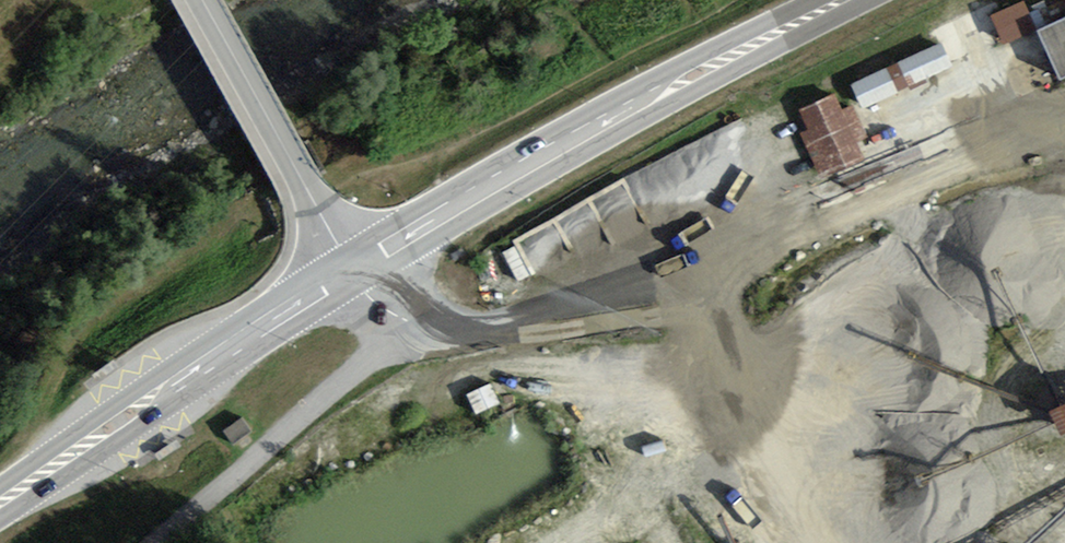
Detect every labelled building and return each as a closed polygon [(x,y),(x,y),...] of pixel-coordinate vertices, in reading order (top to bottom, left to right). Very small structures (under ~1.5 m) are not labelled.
[(1006,40),(1041,27),(1031,0),(1023,0),(995,11),(1006,40)] [(1040,20),(1062,71),(1064,70),(1064,9),(1040,20)] [(948,42),(856,76),(866,102),(958,68),(948,42)] [(803,103),(810,128),(806,129),(819,175),(870,161),(850,90),(803,103)] [(1064,423),(1064,394),(1055,398),(1064,423)]
